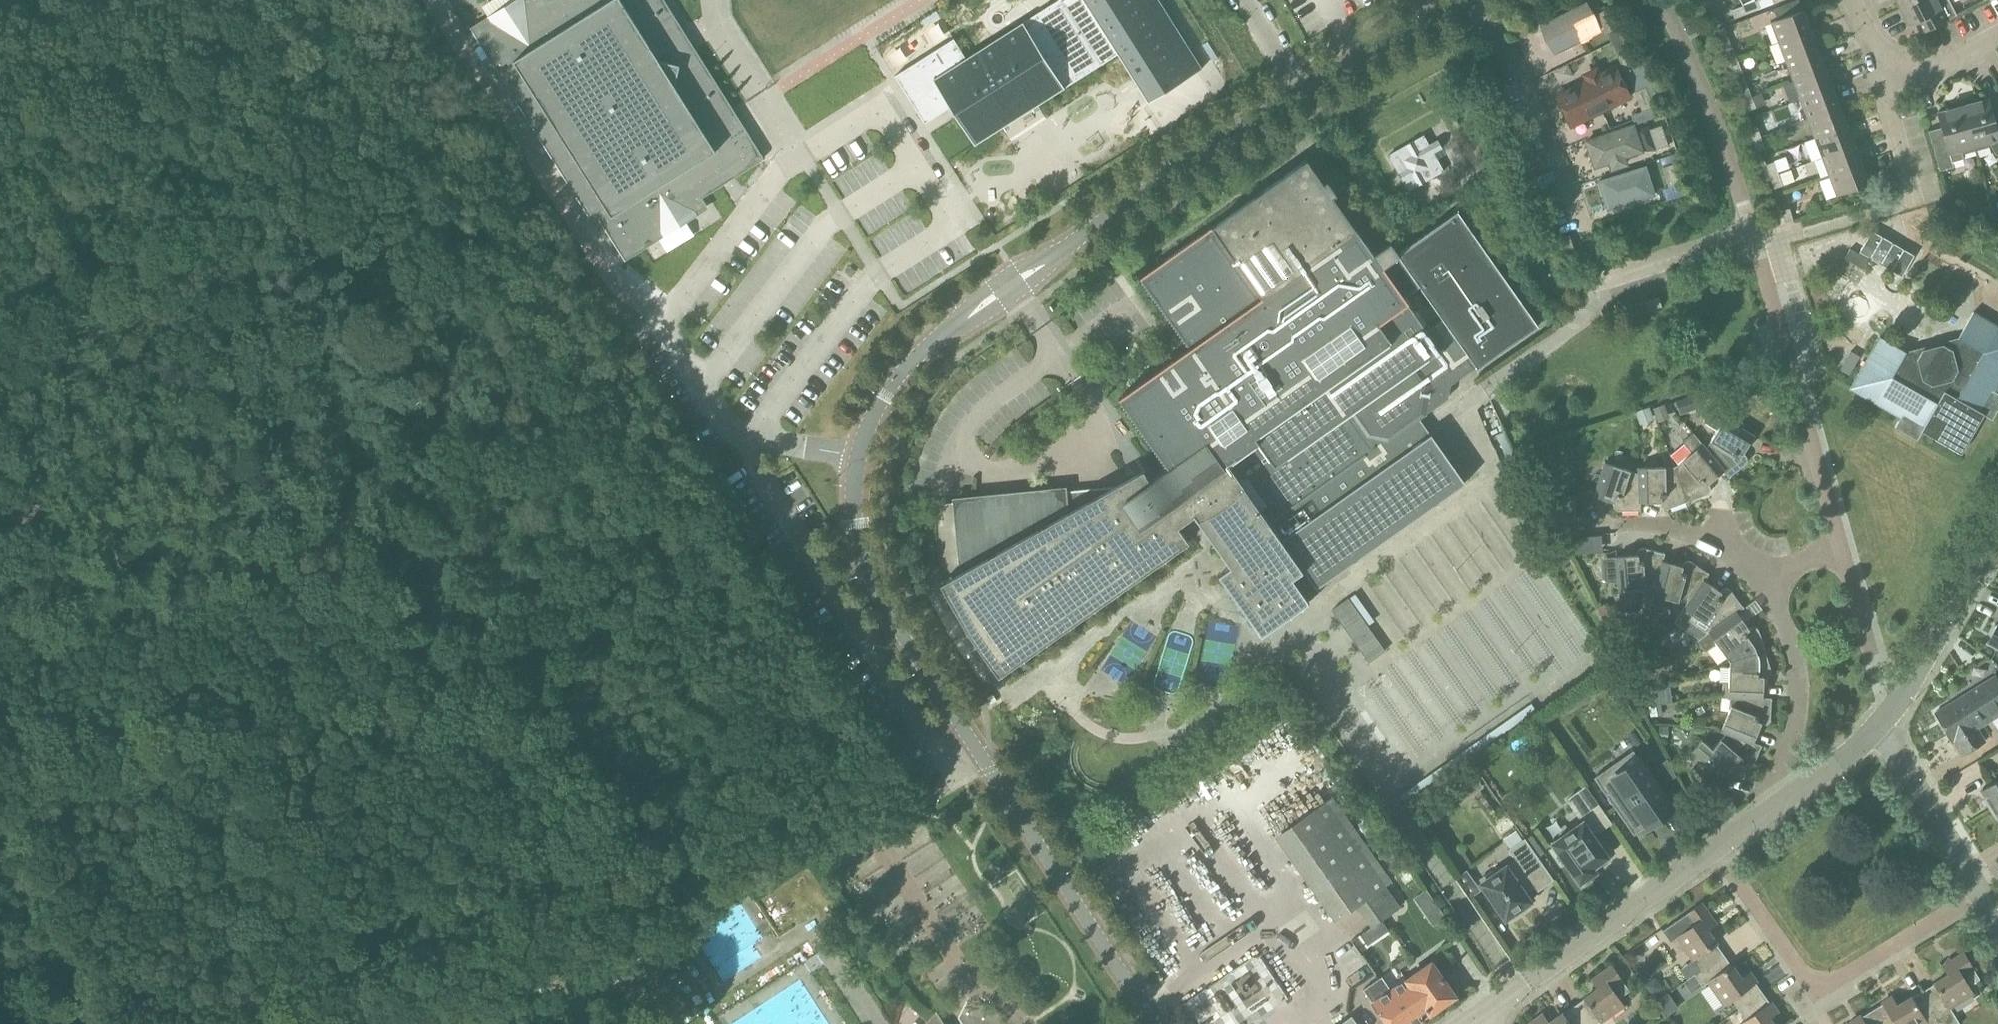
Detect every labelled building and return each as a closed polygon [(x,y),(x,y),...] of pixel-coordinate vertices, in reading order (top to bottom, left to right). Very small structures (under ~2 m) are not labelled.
[(544,0),(522,0),(477,29),(502,69),(584,17),(581,11),(575,15),(571,9),(568,11),(565,6),(552,14),(543,1),(544,0)] [(502,69),(502,70),(505,68),(510,76),(504,79),(591,218),(607,208),(612,215),(605,219),(627,255),(704,207),(699,200),(763,160),(764,157),(665,0),(544,0),(543,1),(552,14),(565,6),(568,11),(571,9),(575,15),(581,11),(584,17),(502,69)] [(895,76),(925,123),(952,107),(958,117),(976,145),(1003,127),(1038,105),(1104,63),(1112,58),(1119,54),(1149,103),(1203,69),(1160,0),(1059,0),(996,40),(967,58),(955,39),(895,76)] [(1533,17),(1508,30),(1519,53),(1534,82),(1626,42),(1615,15),(1608,0),(1570,0),(1533,17)] [(1904,4),(1899,6),(1910,26),(1915,23),(1915,24),(1916,23),(1922,34),(1957,15),(1949,0),(1911,0),(1904,4)] [(1756,1),(1745,5),(1747,13),(1759,9),(1756,1)] [(1747,13),(1745,5),(1733,10),(1736,18),(1747,13)] [(1780,42),(1811,30),(1804,10),(1772,22),(1780,42)] [(1787,61),(1819,49),(1811,30),(1780,42),(1787,61)] [(1646,83),(1626,42),(1534,82),(1550,117),(1562,144),(1657,110),(1646,83)] [(1774,44),(1739,52),(1743,69),(1778,61),(1774,44)] [(1730,61),(1738,58),(1733,46),(1725,49),(1730,61)] [(1794,80),(1826,68),(1819,49),(1787,61),(1794,80)] [(1738,58),(1730,61),(1734,72),(1742,69),(1738,58)] [(1802,99),(1833,87),(1826,68),(1794,80),(1802,99)] [(1745,99),(1753,96),(1748,84),(1740,87),(1745,99)] [(1809,119),(1840,107),(1833,87),(1802,99),(1809,119)] [(1753,96),(1745,99),(1749,110),(1757,107),(1753,96)] [(1975,146),(1989,143),(1996,155),(1997,154),(1997,112),(1993,113),(1989,99),(1964,106),(1975,146)] [(1961,150),(1975,146),(1964,106),(1939,113),(1943,127),(1930,131),(1941,170),(1954,167),(1953,160),(1963,157),(1961,150)] [(1816,138),(1848,126),(1840,107),(1809,119),(1816,138)] [(1662,121),(1657,110),(1562,144),(1565,149),(1579,185),(1673,155),(1662,121)] [(1788,145),(1808,138),(1800,115),(1780,122),(1788,145)] [(1754,139),(1762,136),(1758,125),(1750,127),(1754,139)] [(1823,157),(1855,145),(1848,126),(1816,138),(1823,157)] [(1430,144),(1424,135),(1388,155),(1409,191),(1445,171),(1435,153),(1443,148),(1438,140),(1430,144)] [(1758,151),(1766,148),(1762,136),(1754,139),(1758,151)] [(1831,176),(1862,164),(1855,145),(1823,157),(1831,176)] [(1682,183),(1673,155),(1579,185),(1591,217),(1684,188),(1682,183)] [(965,571),(942,584),(958,612),(969,631),(981,649),(1000,676),(1020,662),(1021,661),(1021,662),(1021,663),(1022,664),(1190,542),(1183,532),(1179,526),(1195,515),(1231,566),(1220,574),(1263,635),(1300,609),(1310,602),(1305,594),(1316,586),(1317,588),(1333,578),(1466,483),(1462,477),(1432,435),(1420,418),(1448,398),(1451,383),(1452,383),(1477,366),(1479,368),(1538,326),(1459,213),(1400,254),(1394,245),(1377,257),(1335,196),(1338,194),(1328,181),(1325,183),(1311,162),(1142,278),(1143,279),(1144,279),(1170,316),(1192,349),(1126,396),(1121,399),(1130,413),(1169,468),(1170,467),(1170,468),(1151,482),(1145,470),(1116,486),(1068,491),(954,502),(949,503),(949,504),(954,504),(964,503),(962,515),(961,528),(961,541),(963,554),(965,567),(965,571)] [(1786,171),(1779,173),(1775,162),(1767,164),(1771,176),(1779,173),(1787,171),(1786,171)] [(1862,164),(1831,176),(1838,196),(1869,184),(1862,164)] [(1775,188),(1783,185),(1779,173),(1771,176),(1775,188)] [(1820,192),(1815,176),(1784,184),(1789,200),(1820,192)] [(1782,210),(1786,223),(1794,221),(1791,208),(1782,210)] [(868,239),(871,222),(859,220),(857,238),(868,239)] [(1915,255),(1872,231),(1860,251),(1903,276),(1915,255)] [(1846,258),(1864,268),(1869,259),(1851,249),(1846,258)] [(1637,304),(1640,314),(1663,307),(1660,297),(1637,304)] [(1997,389),(1997,325),(1974,312),(1959,338),(1953,349),(1944,344),(1923,350),(1918,359),(1880,337),(1851,389),(1902,417),(1896,427),(1919,440),(1924,432),(1962,453),(1985,414),(1994,420),(1997,412),(1997,392),(1997,389)] [(1144,330),(1158,343),(1167,333),(1153,320),(1144,330)] [(1676,400),(1681,414),(1705,405),(1700,392),(1676,400)] [(1717,430),(1707,449),(1724,471),(1730,478),(1747,463),(1748,462),(1748,461),(1748,460),(1748,458),(1747,457),(1744,454),(1754,436),(1713,411),(1705,422),(1717,430)] [(1677,466),(1675,467),(1689,503),(1691,502),(1690,501),(1707,495),(1709,494),(1710,493),(1711,492),(1711,491),(1711,489),(1711,488),(1711,487),(1710,485),(1709,485),(1724,471),(1707,449),(1693,433),(1682,442),(1684,444),(1669,456),(1677,466)] [(1641,511),(1641,503),(1640,473),(1607,463),(1596,496),(1615,502),(1615,507),(1615,508),(1616,509),(1617,510),(1618,510),(1618,511),(1619,511),(1641,511)] [(1639,467),(1640,473),(1641,503),(1661,502),(1663,506),(1664,507),(1665,508),(1667,508),(1668,508),(1685,503),(1685,504),(1689,503),(1675,467),(1639,467)] [(930,505),(941,504),(939,488),(929,488),(930,505)] [(1656,589),(1664,562),(1666,554),(1644,549),(1642,549),(1641,550),(1640,551),(1639,552),(1639,553),(1638,555),(1639,556),(1618,558),(1621,609),(1636,607),(1635,592),(1656,589)] [(1704,580),(1705,581),(1710,574),(1708,573),(1691,561),(1689,561),(1688,561),(1687,561),(1686,562),(1685,562),(1685,563),(1683,566),(1664,562),(1656,589),(1654,595),(1688,605),(1704,580)] [(1688,605),(1676,623),(1699,639),(1737,612),(1738,613),(1745,608),(1743,606),(1743,607),(1730,589),(1729,588),(1728,588),(1727,588),(1726,588),(1725,588),(1724,588),(1724,589),(1722,592),(1705,581),(1704,580),(1688,605)] [(1367,661),(1383,650),(1347,597),(1330,609),(1367,661)] [(1749,628),(1738,613),(1737,612),(1699,639),(1698,640),(1706,652),(1718,643),(1731,662),(1766,652),(1765,649),(1764,650),(1758,630),(1758,629),(1757,628),(1756,627),(1754,627),(1752,627),(1749,628)] [(1724,697),(1736,698),(1765,699),(1765,679),(1768,679),(1769,678),(1769,677),(1770,676),(1771,675),(1771,674),(1771,673),(1771,671),(1766,655),(1767,654),(1766,652),(1731,662),(1731,683),(1725,683),(1724,697)] [(1949,734),(1966,724),(1964,720),(1997,699),(1997,677),(1997,676),(1936,713),(1949,734)] [(1645,704),(1672,701),(1671,686),(1639,689),(1645,704)] [(1772,699),(1765,699),(1736,698),(1722,731),(1728,734),(1754,744),(1762,725),(1765,725),(1767,725),(1768,725),(1769,724),(1770,723),(1771,721),(1771,720),(1771,702),(1772,702),(1772,699)] [(1997,717),(1997,699),(1964,720),(1966,724),(1949,734),(1954,742),(1955,741),(1964,755),(1987,741),(1979,729),(1997,717)] [(1763,747),(1754,744),(1728,734),(1713,749),(1703,740),(1694,751),(1730,783),(1743,769),(1744,769),(1745,770),(1747,770),(1748,770),(1750,770),(1751,769),(1752,768),(1754,767),(1760,749),(1762,749),(1763,747)] [(1634,750),(1595,778),(1635,835),(1637,833),(1635,830),(1669,806),(1671,809),(1674,808),(1634,750)] [(1982,790),(1986,797),(1985,800),(1988,805),(1992,806),(1993,808),(1997,805),(1997,780),(1982,790)] [(1299,864),(1353,827),(1331,797),(1278,835),(1299,864)] [(1612,824),(1595,799),(1584,807),(1592,819),(1585,824),(1585,823),(1582,825),(1578,824),(1571,829),(1571,833),(1554,845),(1556,847),(1551,851),(1562,867),(1567,863),(1582,884),(1597,873),(1594,869),(1609,858),(1594,836),(1601,831),(1601,832),(1612,824)] [(1353,827),(1299,864),(1337,917),(1357,903),(1372,924),(1398,905),(1383,884),(1390,879),(1353,827)] [(1481,880),(1483,883),(1482,884),(1507,920),(1512,916),(1514,919),(1529,909),(1527,906),(1532,902),(1524,891),(1534,884),(1538,891),(1554,880),(1526,839),(1510,850),(1517,861),(1508,867),(1507,866),(1495,875),(1493,871),(1481,880)] [(1481,890),(1468,871),(1457,878),(1471,897),(1481,890)] [(1677,921),(1663,931),(1672,942),(1678,937),(1679,938),(1702,970),(1703,970),(1725,954),(1708,930),(1719,923),(1704,902),(1688,912),(1689,913),(1677,921)] [(1383,920),(1375,925),(1382,935),(1390,930),(1383,920)] [(1947,1023),(1962,1023),(1952,1008),(1976,993),(1970,984),(1979,979),(1962,952),(1941,965),(1949,979),(1927,993),(1947,1023)] [(1695,975),(1703,985),(1709,981),(1711,984),(1727,1006),(1733,1001),(1741,1012),(1766,994),(1752,974),(1744,980),(1726,955),(1725,954),(1703,970),(1702,970),(1695,975)] [(1413,1010),(1421,1022),(1457,996),(1431,960),(1406,978),(1423,1002),(1413,1010)] [(1587,1023),(1599,1023),(1625,1006),(1620,999),(1631,991),(1614,967),(1595,981),(1601,990),(1575,1008),(1587,1023)] [(1703,985),(1695,975),(1685,982),(1692,993),(1703,985)] [(1406,978),(1391,989),(1383,977),(1365,990),(1373,1002),(1389,1023),(1418,1023),(1421,1022),(1413,1010),(1423,1002),(1406,978)] [(1927,993),(1902,1008),(1895,998),(1875,1011),(1883,1023),(1926,1023),(1928,1023),(1929,1023),(1947,1023),(1927,993)] [(1741,1012),(1748,1021),(1743,1023),(1775,1023),(1771,1019),(1780,1013),(1766,994),(1741,1012)] [(1575,1008),(1553,1023),(1546,1015),(1533,1023),(1587,1023),(1575,1008)] [(1875,1011),(1855,1023),(1883,1023),(1875,1011)] [(946,1023),(943,1018),(939,1012),(939,1013),(938,1013),(928,1023),(947,1023),(946,1023)] [(1353,1016),(1341,1023),(1359,1023),(1353,1016)]
